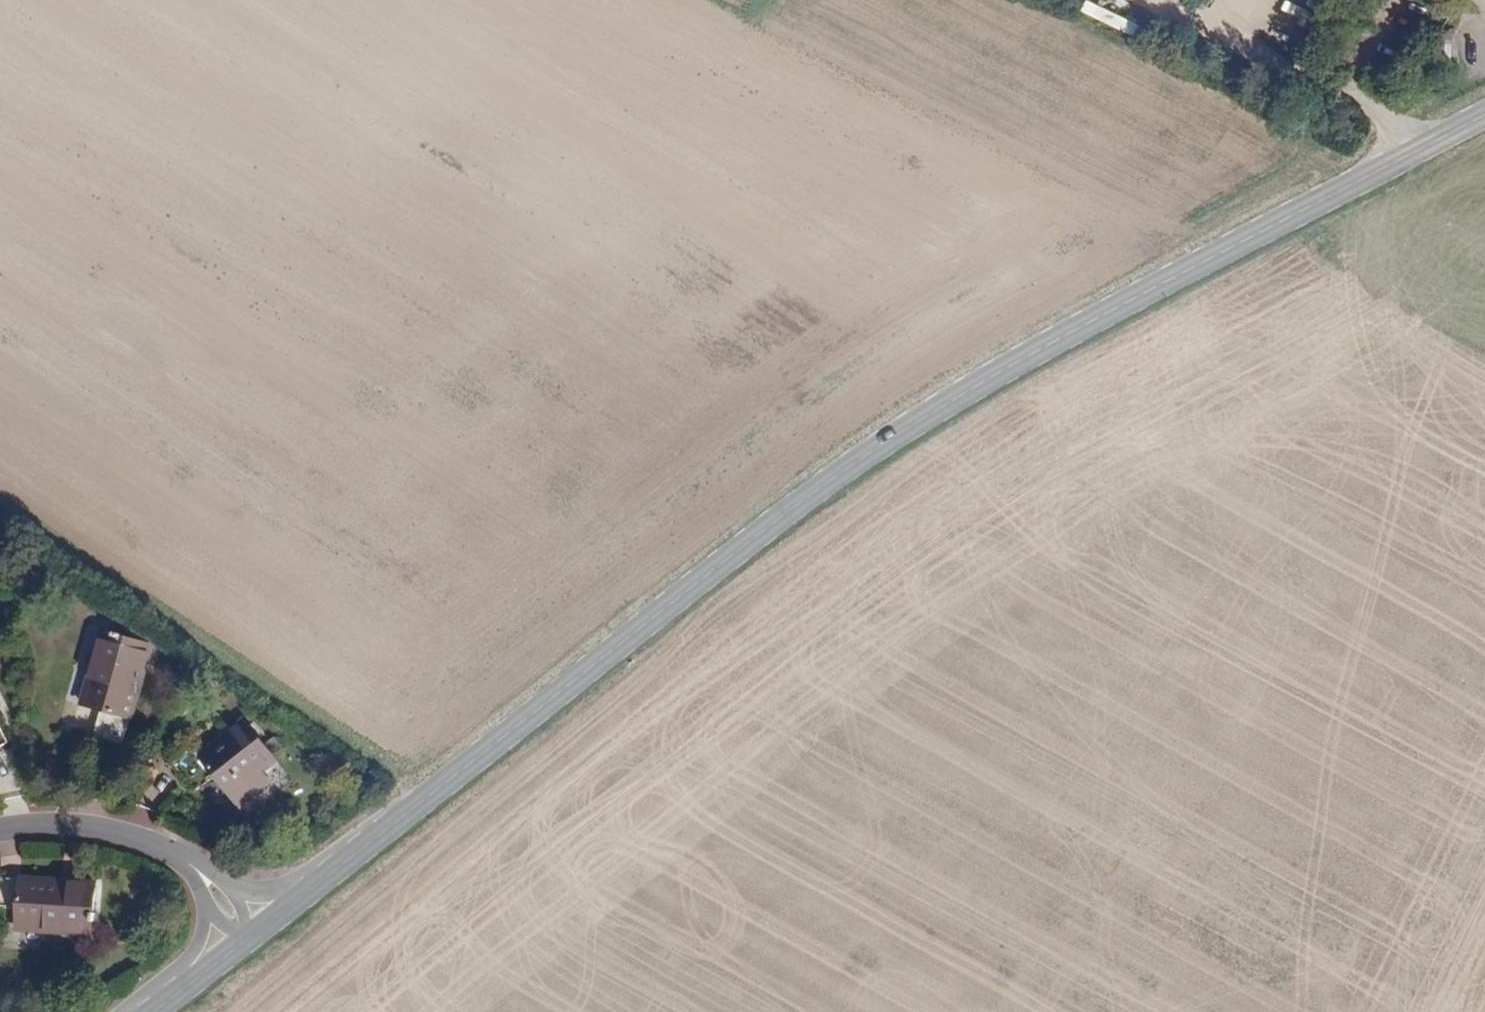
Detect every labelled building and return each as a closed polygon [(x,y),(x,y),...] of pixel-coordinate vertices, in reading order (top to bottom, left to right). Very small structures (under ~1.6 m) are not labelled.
[(143,643),(96,634),(88,675),(84,675),(77,707),(98,711),(92,737),(120,743),(126,715),(129,715),(143,643)] [(277,760),(246,721),(203,755),(195,745),(174,762),(197,791),(217,776),(240,806),(271,781),(263,771),(277,760)] [(100,882),(25,879),(24,882),(0,881),(0,908),(23,910),(23,931),(54,932),(55,925),(97,927),(100,882)]
